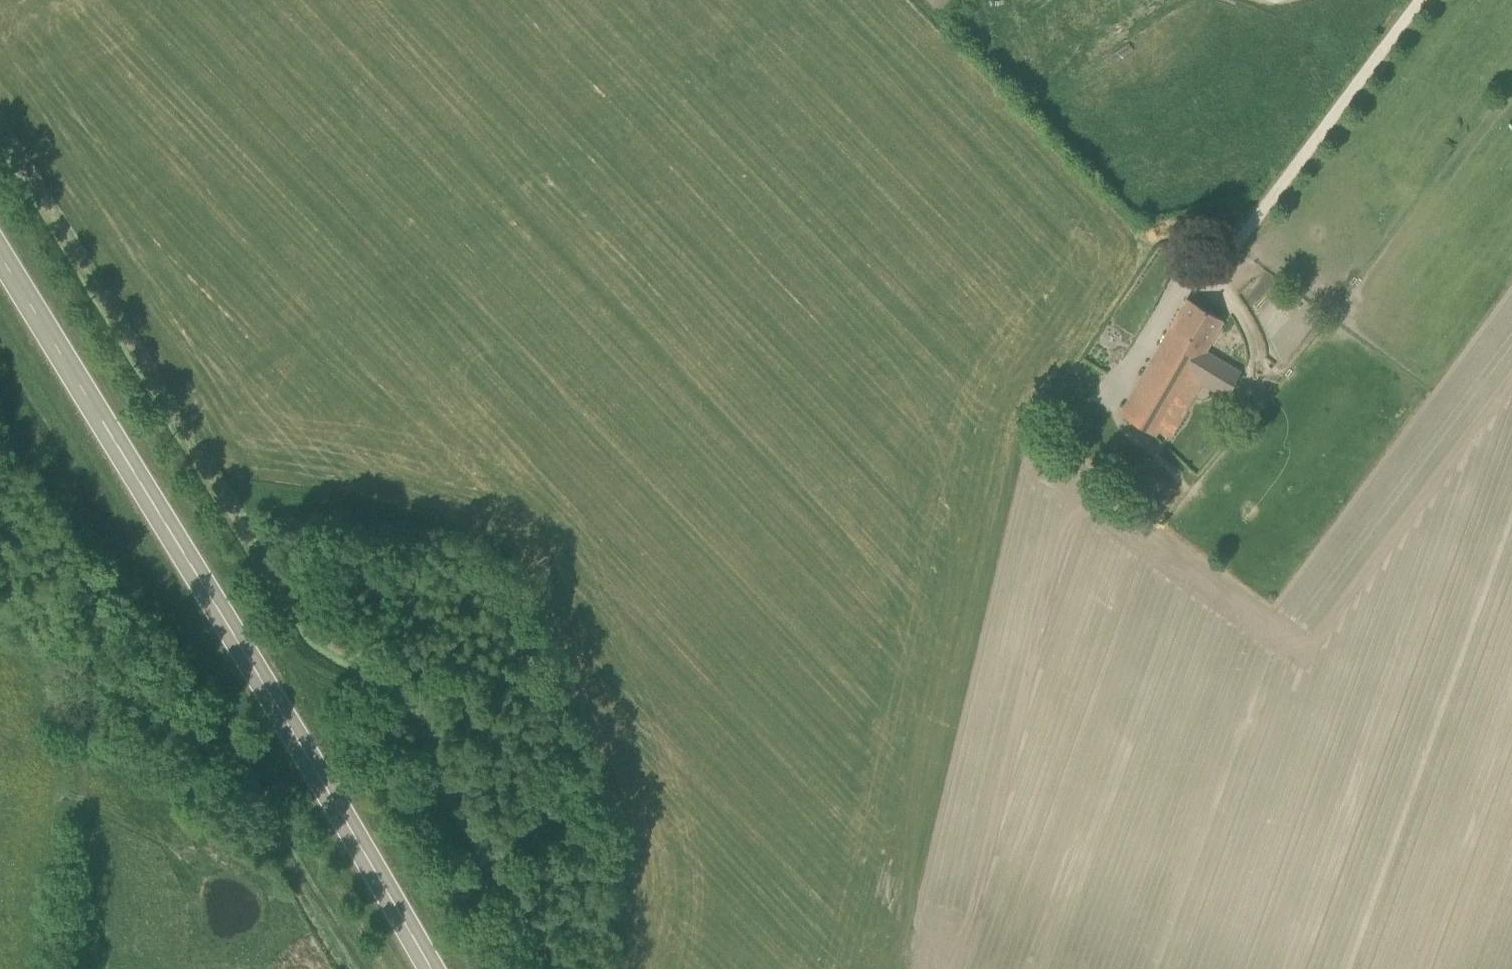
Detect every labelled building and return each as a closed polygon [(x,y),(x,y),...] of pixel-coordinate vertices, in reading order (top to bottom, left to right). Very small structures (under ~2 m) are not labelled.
[(1123,416),(1151,433),(1155,435),(1182,389),(1194,396),(1202,382),(1225,396),(1240,372),(1204,350),(1223,319),(1188,298),(1118,412),(1123,416)]
